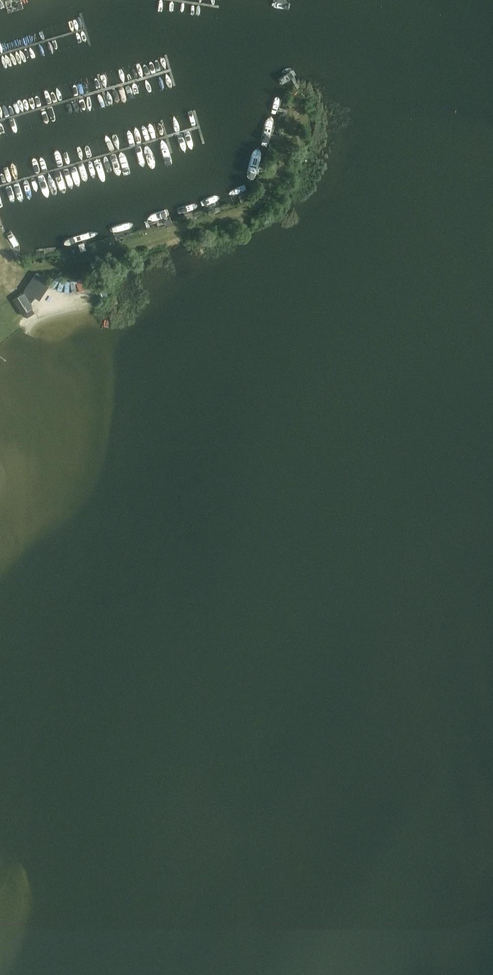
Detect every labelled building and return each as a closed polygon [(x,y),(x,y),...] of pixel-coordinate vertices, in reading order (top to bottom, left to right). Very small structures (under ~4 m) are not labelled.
[(30,280),(23,290),(35,297),(39,300),(46,290),(30,280)] [(23,293),(16,299),(24,312),(28,313),(33,310),(29,303),(23,293)]
